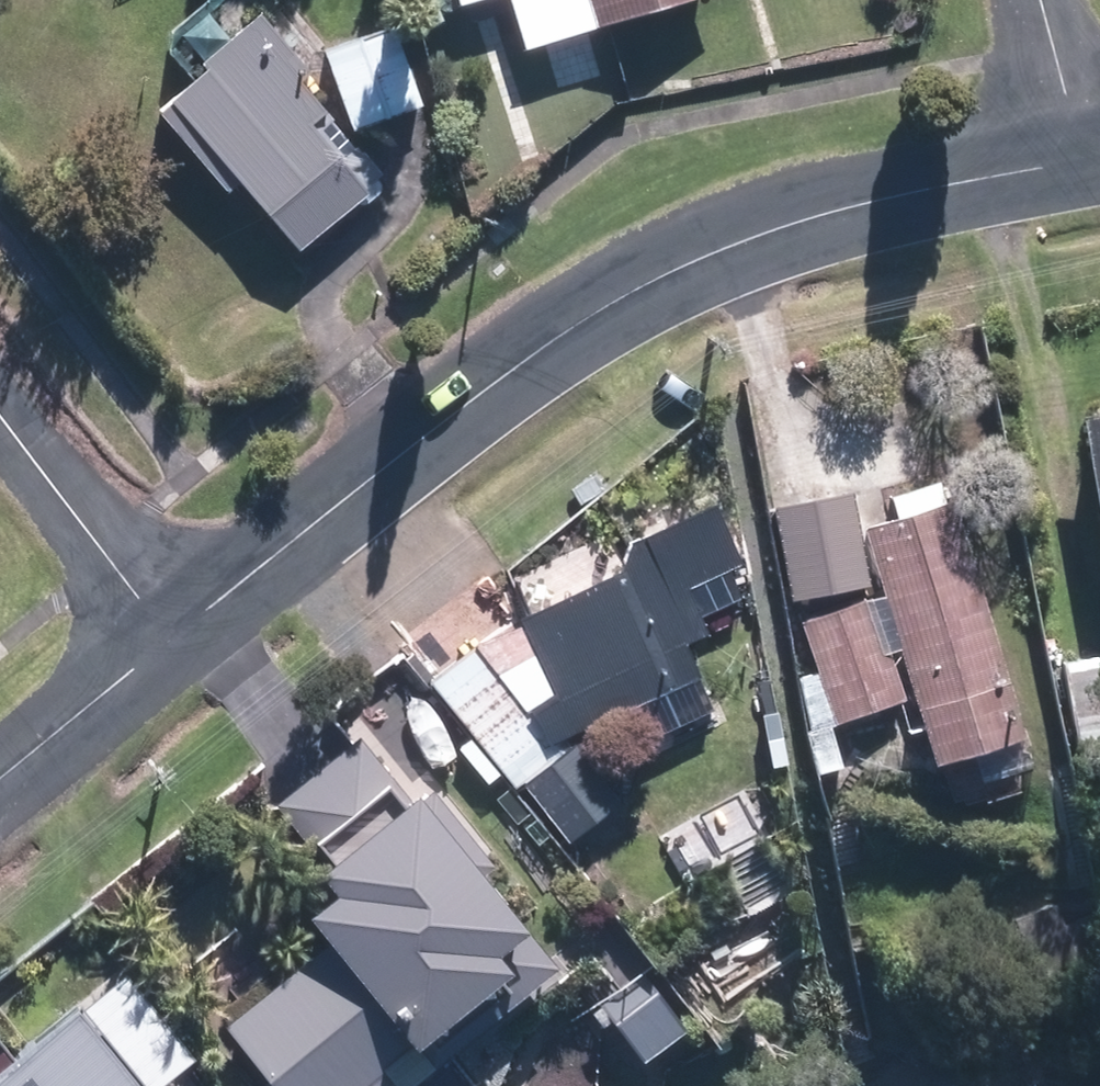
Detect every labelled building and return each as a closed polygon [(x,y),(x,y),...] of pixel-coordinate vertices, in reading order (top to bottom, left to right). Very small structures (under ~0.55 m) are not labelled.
[(458,9),(489,0),(456,0),(458,9)] [(525,51),(694,0),(510,0),(525,51)] [(260,180),(318,249),(399,184),(348,121),(333,92),(330,77),(279,14),(221,62),(228,70),(179,112),(246,191),(260,180)] [(338,51),(364,129),(438,105),(411,26),(338,51)] [(1099,544),(1099,409),(1076,413),(1099,544)] [(989,754),(998,778),(1051,761),(958,479),(901,497),(909,520),(877,529),(893,578),(885,580),(896,616),(889,619),(884,603),(814,624),(829,673),(809,679),(838,769),(852,763),(841,730),(917,704),(901,653),(917,649),(955,765),(989,754)] [(869,580),(851,487),(780,501),(798,594),(869,580)] [(524,785),(569,844),(630,798),(578,739),(643,707),(658,738),(714,710),(688,646),(712,636),(703,619),(742,600),(731,571),(744,563),(717,505),(629,542),(617,575),(521,619),(521,621),(479,645),(429,681),(516,791),(524,785)] [(1070,776),(1099,771),(1099,660),(1051,669),(1070,776)] [(362,732),(268,807),(317,867),(310,872),(330,897),(308,915),(329,940),(227,1021),(279,1085),(406,1085),(391,1067),(417,1046),(435,1068),(556,971),(480,876),(495,864),(433,787),(416,800),(362,732)] [(1056,975),(1099,961),(1099,917),(1079,923),(1072,902),(1035,913),(1056,975)] [(0,1077),(0,1085),(162,1085),(190,1063),(124,980),(0,1077)]
